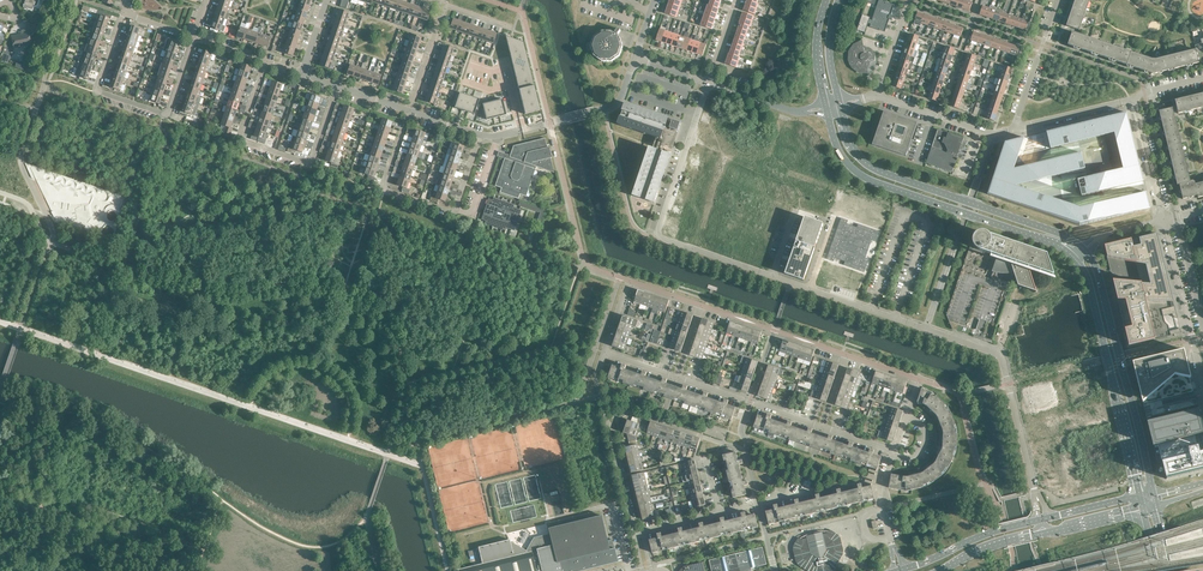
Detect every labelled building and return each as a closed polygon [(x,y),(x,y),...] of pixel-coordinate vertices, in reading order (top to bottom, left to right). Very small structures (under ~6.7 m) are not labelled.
[(23,7),(32,10),(34,6),(37,6),(39,0),(26,0),(23,7)] [(340,7),(346,9),(349,0),(342,0),(340,7)] [(384,6),(390,8),(393,0),(386,0),(384,6)] [(398,0),(393,0),(390,8),(396,10),(399,0),(398,0)] [(399,0),(396,10),(402,12),(405,2),(401,1),(401,0),(398,0),(399,0)] [(710,0),(706,0),(706,1),(710,3),(709,5),(718,9),(718,8),(720,3),(710,0)] [(745,5),(762,11),(762,9),(757,7),(758,4),(757,3),(748,0),(747,0),(745,5)] [(857,30),(865,33),(868,23),(871,24),(870,27),(885,32),(889,18),(888,18),(889,15),(890,15),(894,5),(879,0),(872,21),(870,20),(870,18),(862,15),(857,30)] [(965,0),(958,0),(956,7),(962,9),(965,0)] [(972,2),(965,0),(962,9),(969,11),(972,2)] [(1085,0),(1075,0),(1071,11),(1084,16),(1089,1),(1085,0)] [(414,2),(411,1),(410,4),(412,4),(408,14),(414,16),(418,7),(413,5),(414,2)] [(412,4),(410,4),(405,2),(402,12),(408,14),(412,4)] [(229,6),(219,3),(217,8),(214,7),(213,10),(216,11),(217,9),(226,13),(229,6)] [(299,3),(298,8),(297,9),(307,13),(309,7),(299,3)] [(680,7),(669,3),(667,8),(684,14),(684,12),(679,10),(680,7)] [(426,6),(423,5),(422,8),(424,9),(420,19),(427,21),(430,11),(425,9),(426,6)] [(701,7),(700,8),(717,14),(719,8),(718,8),(718,9),(709,5),(708,5),(707,8),(701,7)] [(762,11),(745,5),(743,11),(755,14),(756,11),(761,12),(762,11)] [(990,5),(989,8),(986,17),(993,19),(996,10),(997,8),(990,5)] [(980,15),(986,17),(989,8),(983,6),(980,15)] [(298,8),(295,7),(294,10),(297,11),(295,16),(305,19),(307,13),(297,9),(298,8)] [(424,9),(422,8),(418,7),(414,16),(420,19),(424,9)] [(684,14),(667,8),(665,14),(676,17),(677,14),(683,15),(684,14)] [(717,14),(700,8),(700,10),(705,12),(704,15),(715,19),(717,14)] [(226,13),(217,9),(216,11),(215,15),(224,19),(226,13)] [(112,15),(96,10),(97,10),(96,14),(97,14),(96,19),(97,19),(96,21),(106,24),(108,18),(110,19),(112,15)] [(339,10),(337,16),(346,19),(348,15),(351,16),(352,13),(349,12),(349,13),(339,10)] [(1002,13),(996,10),(993,19),(999,21),(1002,13)] [(1084,16),(1071,11),(1066,26),(1073,28),(1079,30),(1084,16)] [(754,16),(743,12),(741,18),(758,23),(758,22),(753,19),(754,16)] [(915,21),(921,23),(924,15),(918,12),(915,21)] [(1009,15),(1002,13),(999,21),(1006,24),(1009,15)] [(224,19),(215,15),(213,20),(210,19),(209,22),(212,23),(212,21),(222,25),(224,19)] [(715,19),(704,15),(703,18),(697,17),(697,18),(713,24),(715,19)] [(931,17),(924,15),(921,23),(928,26),(931,17)] [(1015,17),(1009,15),(1006,24),(1012,26),(1015,17)] [(295,16),(294,20),(293,22),(303,25),(305,19),(295,16)] [(346,19),(337,16),(334,22),(344,26),(345,24),(346,19)] [(462,19),(459,17),(458,20),(459,21),(456,31),(462,33),(465,23),(461,21),(462,19)] [(937,19),(931,17),(928,26),(934,28),(937,19)] [(1022,19),(1015,17),(1012,26),(1019,28),(1022,19)] [(713,24),(697,18),(696,20),(701,23),(700,26),(712,29),(713,24)] [(758,23),(741,18),(739,23),(740,23),(749,26),(750,27),(751,24),(757,25),(758,23)] [(294,20),(291,19),(290,22),(293,23),(291,28),(301,31),(303,25),(293,22),(294,20)] [(459,21),(458,20),(453,19),(449,28),(456,31),(459,21)] [(944,21),(937,19),(934,28),(941,30),(944,21)] [(1028,22),(1022,19),(1019,28),(1025,30),(1028,22)] [(106,24),(96,21),(96,23),(95,22),(93,27),(104,30),(106,24)] [(138,24),(130,21),(129,25),(131,26),(129,32),(139,35),(141,29),(137,28),(138,24)] [(222,25),(212,21),(212,23),(210,28),(220,31),(222,25)] [(950,24),(944,21),(941,30),(947,32),(950,24)] [(344,26),(334,22),(332,28),(342,32),(344,27),(347,28),(348,25),(345,24),(344,26)] [(474,23),(471,22),(470,24),(472,25),(468,35),(474,37),(478,27),(473,26),(474,23)] [(11,36),(14,48),(18,47),(19,47),(20,47),(31,44),(30,35),(32,35),(33,32),(37,33),(39,27),(27,23),(25,29),(25,30),(23,31),(22,33),(22,34),(11,36)] [(472,25),(470,24),(465,23),(462,33),(468,35),(472,25)] [(740,23),(738,28),(751,33),(752,31),(748,29),(749,26),(740,23)] [(957,26),(950,24),(947,32),(954,34),(957,26)] [(663,30),(660,29),(656,40),(661,42),(667,25),(666,25),(663,30)] [(668,26),(667,25),(661,42),(666,44),(670,33),(667,32),(668,26)] [(249,27),(246,26),(245,29),(240,27),(236,37),(243,39),(246,29),(248,30),(249,27)] [(486,27),(483,26),(482,29),(484,29),(480,39),(487,41),(490,31),(485,30),(486,27)] [(963,28),(957,26),(954,34),(960,37),(963,28)] [(107,31),(104,30),(93,27),(92,31),(93,31),(92,33),(102,36),(103,33),(110,35),(111,32),(107,31)] [(484,29),(482,29),(478,27),(474,37),(480,39),(484,29)] [(231,28),(228,37),(234,38),(237,30),(231,28)] [(291,28),(290,32),(289,34),(299,37),(301,31),(291,28)] [(342,32),(332,28),(330,34),(340,38),(341,36),(342,32)] [(673,34),(670,33),(666,44),(672,46),(677,29),(676,28),(673,34)] [(751,33),(738,28),(736,33),(746,36),(747,34),(751,34),(751,33)] [(252,31),(248,30),(246,29),(243,39),(249,41),(252,31)] [(618,30),(615,32),(614,31),(613,32),(612,32),(612,31),(603,31),(602,31),(594,37),(591,46),(591,47),(594,55),(594,56),(602,61),(602,62),(611,62),(612,62),(619,56),(620,56),(623,47),(623,46),(620,38),(620,37),(619,36),(619,35),(618,34),(620,31),(621,31),(621,30),(620,30),(620,29),(619,29),(618,29),(618,30)] [(679,29),(677,29),(672,46),(677,47),(681,36),(678,35),(679,29)] [(261,31),(258,30),(257,33),(252,31),(249,41),(255,43),(258,33),(260,34),(261,31)] [(290,32),(287,31),(286,35),(288,35),(287,40),(297,43),(299,37),(289,34),(290,32)] [(496,33),(490,31),(487,41),(493,43),(496,33)] [(92,33),(90,32),(89,33),(92,34),(92,35),(91,35),(89,39),(100,42),(102,36),(92,33)] [(139,35),(129,32),(128,35),(121,33),(121,36),(137,41),(139,35)] [(683,37),(681,36),(677,47),(682,49),(688,32),(686,32),(683,37)] [(689,33),(688,32),(682,49),(687,51),(691,40),(688,39),(689,33)] [(981,34),(974,32),(971,40),(978,43),(981,34)] [(1072,32),(1068,45),(1077,48),(1078,46),(1080,47),(1080,49),(1086,51),(1090,38),(1072,32)] [(264,35),(260,34),(258,33),(255,43),(261,45),(264,35)] [(746,36),(736,33),(735,38),(748,43),(749,41),(745,39),(746,36)] [(270,34),(269,37),(264,35),(261,45),(268,48),(271,38),(272,38),(273,35),(270,34)] [(340,38),(330,34),(328,41),(338,44),(340,39),(342,40),(343,37),(341,36),(340,38)] [(411,34),(409,41),(419,44),(421,38),(411,34)] [(919,37),(910,34),(908,41),(917,43),(919,37)] [(987,36),(981,34),(978,43),(984,45),(987,36)] [(694,41),(691,40),(687,51),(692,53),(698,36),(696,35),(694,41)] [(137,41),(121,36),(120,38),(126,41),(125,44),(135,48),(137,41)] [(699,36),(698,36),(692,53),(697,54),(701,43),(698,42),(699,36)] [(993,38),(987,36),(984,45),(991,47),(993,38)] [(523,43),(505,37),(510,54),(525,51),(523,43)] [(180,42),(167,38),(165,44),(178,49),(180,42)] [(748,43),(735,38),(733,43),(742,47),(743,44),(747,45),(748,43)] [(1000,41),(993,38),(991,47),(997,49),(1000,41)] [(1108,44),(1090,38),(1086,51),(1091,53),(1092,51),(1095,52),(1094,54),(1103,57),(1108,44)] [(100,42),(89,39),(87,45),(98,49),(100,42)] [(704,44),(701,43),(697,54),(702,56),(708,39),(706,39),(704,44)] [(1200,39),(1201,43),(1195,45),(1196,50),(1196,49),(1195,45),(1198,44),(1200,49),(1202,48),(1202,39),(1200,39)] [(287,40),(285,45),(285,46),(295,50),(297,43),(287,40)] [(862,43),(861,40),(853,44),(853,45),(849,52),(848,52),(848,60),(848,61),(852,68),(852,69),(859,73),(868,74),(867,71),(868,71),(867,69),(871,59),(875,61),(875,60),(875,55),(873,50),(868,47),(863,47),(862,43)] [(338,44),(328,41),(326,47),(336,50),(336,49),(338,44)] [(419,44),(409,41),(407,47),(417,50),(416,52),(419,53),(420,50),(417,49),(419,44)] [(917,43),(908,41),(906,47),(914,50),(917,43)] [(1006,43),(1000,41),(997,49),(1003,51),(1006,43)] [(742,47),(733,43),(731,49),(745,53),(745,51),(741,49),(742,47)] [(1013,45),(1006,43),(1003,51),(1010,54),(1013,45)] [(135,48),(125,44),(123,50),(133,54),(135,48)] [(178,49),(165,44),(163,50),(166,51),(176,55),(178,49)] [(285,45),(283,44),(281,47),(284,48),(283,53),(292,56),(295,50),(285,46),(285,45)] [(1126,50),(1108,44),(1103,57),(1113,60),(1113,58),(1116,59),(1115,61),(1121,63),(1126,50)] [(98,49),(87,45),(85,51),(96,55),(98,49)] [(444,45),(442,52),(451,55),(454,49),(444,45)] [(1020,47),(1013,45),(1010,54),(1017,56),(1020,47)] [(955,49),(946,46),(944,53),(952,56),(955,49)] [(336,50),(326,47),(324,53),(334,56),(335,52),(338,53),(339,49),(336,49),(336,50)] [(417,50),(407,47),(405,53),(415,56),(416,52),(417,50)] [(914,50),(906,47),(904,53),(912,56),(914,50)] [(731,49),(730,53),(729,54),(739,57),(739,56),(740,54),(744,55),(745,53),(731,49)] [(1196,49),(1177,54),(1180,67),(1186,66),(1186,64),(1189,63),(1189,65),(1199,63),(1196,49)] [(80,56),(94,61),(96,55),(85,51),(82,50),(81,54),(82,55),(81,56),(80,56)] [(133,54),(123,50),(121,56),(130,60),(133,54)] [(203,50),(201,56),(210,60),(213,53),(203,50)] [(1144,56),(1126,50),(1121,63),(1127,65),(1127,63),(1130,64),(1130,66),(1140,69),(1144,56)] [(176,55),(166,51),(164,57),(174,61),(176,55)] [(525,51),(510,54),(513,66),(528,63),(528,62),(526,63),(525,59),(527,59),(525,51)] [(451,55),(442,52),(440,56),(437,55),(436,59),(439,60),(439,58),(449,61),(451,55)] [(334,56),(324,53),(322,59),(332,62),(332,61),(334,56)] [(415,56),(405,53),(403,59),(413,63),(412,64),(415,65),(416,62),(413,61),(415,56)] [(729,53),(727,58),(744,64),(744,63),(739,60),(740,57),(739,56),(739,57),(729,54),(730,53),(729,53)] [(912,56),(904,53),(901,60),(910,63),(912,56)] [(952,56),(944,53),(941,59),(950,62),(952,56)] [(977,56),(968,53),(966,60),(974,63),(977,56)] [(4,54),(1,61),(8,63),(10,56),(4,54)] [(1180,67),(1177,54),(1159,58),(1161,70),(1162,72),(1172,69),(1171,68),(1174,67),(1174,69),(1180,67)] [(94,61),(80,56),(81,57),(80,58),(79,58),(78,62),(92,67),(94,61)] [(130,60),(121,56),(118,63),(128,66),(130,60)] [(210,60),(201,56),(198,63),(208,66),(210,60)] [(1152,59),(1144,56),(1140,69),(1145,71),(1145,69),(1148,70),(1147,72),(1151,73),(1151,74),(1152,74),(1152,67),(1152,59)] [(174,61),(164,57),(162,64),(172,67),(174,61)] [(439,58),(439,60),(437,64),(447,68),(449,61),(439,58)] [(744,64),(727,58),(725,64),(736,68),(737,65),(743,66),(744,64)] [(1161,70),(1159,58),(1156,59),(1152,59),(1152,67),(1152,74),(1155,74),(1155,73),(1159,72),(1159,71),(1161,70)] [(332,62),(322,59),(320,65),(330,69),(331,64),(334,65),(335,62),(332,61),(332,62)] [(413,63),(403,59),(401,65),(410,69),(412,64),(413,63)] [(950,62),(941,59),(939,66),(948,69),(950,62)] [(910,63),(901,60),(899,66),(908,69),(910,63)] [(974,63),(966,60),(963,67),(972,70),(974,63)] [(349,64),(350,65),(346,74),(353,77),(356,67),(352,65),(353,62),(350,61),(349,64)] [(92,67),(78,62),(77,62),(78,62),(76,67),(77,67),(77,69),(75,68),(89,73),(92,67)] [(128,66),(118,63),(116,69),(126,72),(128,66)] [(208,66),(198,63),(196,69),(206,72),(208,66)] [(251,67),(241,63),(239,70),(249,73),(251,67)] [(528,63),(513,66),(515,78),(531,74),(529,74),(528,71),(530,71),(529,67),(527,67),(526,63),(528,63)] [(172,67),(162,64),(160,70),(169,73),(172,67)] [(447,68),(437,64),(436,69),(433,68),(432,71),(435,72),(435,70),(445,74),(447,68)] [(410,69),(401,65),(398,71),(408,75),(408,76),(411,77),(412,74),(409,73),(410,69)] [(365,67),(362,66),(361,68),(362,69),(359,79),(365,81),(369,71),(364,69),(365,67)] [(908,69),(899,66),(897,73),(906,76),(908,69)] [(948,69),(939,66),(937,72),(946,75),(948,69)] [(1012,69),(1004,66),(1001,72),(1010,75),(1012,69)] [(362,69),(361,68),(356,67),(353,77),(359,79),(362,69)] [(972,70),(963,67),(961,73),(970,76),(972,70)] [(89,73),(75,68),(77,69),(75,75),(73,74),(73,75),(87,79),(89,73)] [(126,72),(116,69),(114,75),(124,78),(126,72)] [(206,72),(196,69),(194,75),(204,78),(206,72)] [(169,73),(160,70),(157,76),(167,79),(169,73)] [(249,73),(239,70),(237,76),(247,79),(249,73)] [(377,71),(374,70),(373,73),(375,73),(371,83),(378,85),(381,75),(376,74),(377,71)] [(435,70),(435,72),(433,76),(443,80),(445,74),(435,70)] [(375,73),(373,73),(369,71),(365,81),(371,83),(375,73)] [(408,75),(398,71),(396,78),(406,81),(408,76),(408,75)] [(946,75),(937,72),(935,79),(944,82),(946,75)] [(1010,75),(1001,72),(999,79),(1008,82),(1010,75)] [(906,76),(897,73),(895,79),(903,82),(906,76)] [(970,76),(961,73),(959,80),(968,83),(970,76)] [(531,74),(515,78),(518,90),(534,86),(533,86),(532,86),(531,83),(533,82),(532,78),(530,79),(529,75),(531,75),(531,74)] [(124,78),(114,75),(112,81),(122,84),(124,78)] [(204,78),(194,75),(192,81),(202,84),(204,78)] [(167,79),(157,76),(155,82),(165,85),(167,79)] [(247,79),(237,76),(235,82),(245,85),(247,79)] [(443,80),(433,76),(432,81),(429,80),(428,83),(431,84),(431,83),(441,86),(443,80)] [(406,81),(396,78),(394,84),(404,87),(404,89),(406,90),(408,86),(405,86),(406,81)] [(903,82),(895,79),(892,86),(901,89),(903,82)] [(944,82),(935,79),(933,85),(941,88),(944,82)] [(1008,82),(999,79),(997,85),(1006,88),(1008,82)] [(968,83),(959,80),(957,86),(965,89),(968,83)] [(122,84),(112,81),(110,87),(120,91),(122,84)] [(202,84),(192,81),(190,87),(200,90),(202,84)] [(282,84),(272,81),(270,87),(280,90),(282,84)] [(165,85),(155,82),(153,88),(163,91),(165,85)] [(245,85),(235,82),(233,88),(243,91),(245,85)] [(431,83),(431,84),(429,89),(439,92),(441,86),(431,83)] [(404,87),(394,84),(392,90),(402,93),(404,89),(404,87)] [(941,88),(933,85),(930,92),(939,95),(941,88)] [(1006,88),(997,85),(995,92),(1003,95),(1006,88)] [(534,86),(518,90),(521,102),(536,98),(535,98),(534,95),(536,94),(535,90),(533,91),(532,87),(534,87),(534,86)] [(965,89),(957,86),(955,93),(963,96),(965,89)] [(200,90),(190,87),(188,93),(198,97),(200,90)] [(280,90),(270,87),(268,93),(278,96),(280,90)] [(163,91),(153,88),(151,94),(161,98),(163,91)] [(243,91),(233,88),(231,94),(241,97),(243,91)] [(439,92),(429,89),(427,93),(425,92),(424,95),(426,96),(427,95),(437,98),(439,92)] [(939,95),(930,92),(928,98),(937,101),(939,95)] [(1003,95),(995,92),(992,98),(1001,101),(1003,95)] [(198,97),(188,93),(186,99),(196,103),(198,97)] [(278,96),(268,93),(266,99),(276,103),(278,96)] [(458,97),(457,100),(464,102),(466,95),(463,94),(460,93),(459,95),(458,97)] [(963,96),(955,93),(952,99),(961,102),(963,96)] [(1202,93),(1193,95),(1197,109),(1202,108),(1202,106),(1202,93)] [(161,98),(151,94),(149,101),(159,104),(161,98)] [(241,97),(231,94),(229,100),(239,104),(241,97)] [(321,97),(311,94),(308,100),(319,104),(321,97)] [(427,95),(426,96),(425,101),(435,105),(437,98),(427,95)] [(466,95),(464,102),(470,104),(472,97),(466,95)] [(1197,109),(1193,95),(1184,98),(1184,97),(1184,98),(1182,98),(1181,98),(1181,99),(1175,100),(1178,113),(1188,111),(1187,109),(1190,109),(1191,110),(1197,109)] [(472,97),(470,104),(476,107),(477,104),(479,99),(472,97)] [(536,98),(521,102),(524,114),(539,111),(537,102),(536,103),(535,99),(537,99),(536,98)] [(1001,101),(992,98),(990,105),(999,108),(1001,101)] [(196,103),(186,99),(184,105),(194,109),(196,103)] [(276,103),(266,99),(264,105),(274,109),(276,103)] [(502,99),(495,101),(497,109),(504,107),(503,104),(502,102),(502,99)] [(961,102),(952,99),(950,106),(959,109),(961,102)] [(239,104),(229,100),(227,106),(237,110),(239,104)] [(319,104),(308,100),(306,106),(317,110),(319,104)] [(455,106),(455,108),(458,109),(461,110),(464,102),(457,100),(456,103),(455,106)] [(495,101),(489,103),(491,110),(497,109),(495,101)] [(464,102),(461,110),(467,112),(470,104),(464,102)] [(485,104),(482,104),(483,109),(484,112),(491,110),(489,103),(485,104)] [(671,152),(672,153),(678,134),(677,134),(681,123),(669,119),(669,118),(625,103),(618,125),(661,140),(664,132),(666,133),(661,149),(662,149),(661,152),(650,147),(635,191),(633,196),(655,203),(656,198),(671,155),(670,155),(671,152)] [(470,104),(467,112),(474,114),(475,109),(476,107),(470,104)] [(197,110),(194,109),(184,105),(182,111),(180,111),(178,114),(187,117),(188,114),(195,116),(197,110)] [(274,109),(264,105),(261,111),(272,115),(274,109)] [(354,109),(344,105),(341,111),(352,115),(354,109)] [(999,108),(990,105),(988,111),(997,114),(999,108)] [(237,110),(227,106),(224,112),(235,116),(237,110)] [(317,110),(306,106),(304,112),(315,116),(317,110)] [(504,107),(497,109),(499,117),(506,115),(505,113),(505,110),(504,107)] [(1172,108),(1159,111),(1163,126),(1176,123),(1172,108)] [(497,109),(491,110),(493,118),(499,117),(497,109)] [(491,110),(484,112),(485,115),(486,120),(489,119),(493,118),(491,110)] [(272,115),(261,111),(259,118),(270,121),(272,115)] [(352,115),(341,111),(339,117),(349,121),(352,115)] [(917,122),(884,111),(872,145),(906,156),(917,122)] [(997,114),(988,111),(986,118),(994,121),(997,114)] [(235,116),(224,112),(222,119),(233,122),(235,116)] [(315,116),(304,112),(302,119),(312,122),(315,116)] [(1150,208),(1127,112),(1045,132),(1026,137),(1005,142),(987,194),(1079,225),(1150,208)] [(349,121),(339,117),(337,124),(347,127),(349,121)] [(270,121),(259,118),(257,124),(267,127),(270,121)] [(400,124),(382,118),(380,125),(390,128),(391,126),(394,127),(393,129),(397,131),(400,124)] [(233,122),(222,119),(220,125),(225,126),(223,132),(230,135),(232,129),(230,128),(233,122)] [(312,122),(302,119),(300,125),(310,128),(312,122)] [(1180,137),(1176,123),(1163,126),(1166,141),(1180,137)] [(267,127),(257,124),(255,130),(265,133),(267,127)] [(347,127),(337,124),(335,130),(345,133),(347,127)] [(310,128),(300,125),(298,131),(308,134),(310,128)] [(390,128),(380,125),(378,131),(388,134),(390,128)] [(415,129),(413,136),(423,139),(425,133),(415,129)] [(938,129),(926,163),(952,172),(961,148),(961,147),(963,140),(963,139),(963,138),(938,129)] [(265,133),(255,130),(253,136),(251,135),(250,139),(257,141),(258,138),(263,140),(265,133)] [(345,133),(335,130),(333,136),(343,139),(345,133)] [(308,134),(298,131),(296,137),(306,140),(308,134)] [(388,134),(378,131),(376,137),(386,140),(388,134)] [(293,136),(290,142),(304,146),(306,140),(296,137),(293,136)] [(343,139),(333,136),(331,142),(341,145),(343,139)] [(423,139),(413,136),(411,142),(421,145),(423,139)] [(386,140),(376,137),(374,143),(384,146),(386,140)] [(1183,152),(1180,137),(1166,141),(1170,155),(1183,152)] [(545,138),(541,139),(513,146),(508,160),(504,158),(497,179),(495,186),(501,188),(499,194),(517,200),(520,194),(526,196),(536,166),(545,169),(545,167),(548,167),(550,171),(554,173),(550,158),(552,158),(552,156),(550,148),(549,147),(547,147),(545,138)] [(304,146),(290,142),(288,148),(287,151),(294,154),(295,151),(302,153),(304,146)] [(341,145),(331,142),(329,148),(339,152),(341,145)] [(421,145),(411,142),(409,148),(419,151),(421,145)] [(384,146),(374,143),(372,149),(382,153),(384,146)] [(454,143),(452,149),(462,153),(464,146),(454,143)] [(339,152),(329,148),(327,154),(337,158),(339,152)] [(419,151),(409,148),(407,154),(417,158),(419,151)] [(382,153),(372,149),(370,155),(380,159),(382,153)] [(462,153),(452,149),(449,155),(460,159),(462,153)] [(1187,167),(1183,152),(1170,155),(1173,170),(1187,167)] [(337,158),(327,154),(325,161),(331,163),(330,166),(337,169),(338,165),(335,164),(337,158)] [(417,158),(407,154),(405,160),(415,164),(417,158)] [(447,154),(444,160),(457,165),(460,159),(449,155),(447,154)] [(380,159),(370,155),(367,161),(378,165),(380,159)] [(415,164),(405,160),(402,166),(413,170),(415,164)] [(457,165),(444,160),(442,166),(445,167),(455,171),(457,165)] [(378,165),(367,161),(365,167),(376,171),(378,165)] [(413,170),(402,166),(400,173),(410,176),(413,170)] [(376,171),(365,167),(363,174),(368,175),(367,179),(374,181),(375,178),(373,177),(376,171)] [(455,171),(445,167),(443,174),(453,177),(455,171)] [(1190,181),(1187,167),(1173,170),(1177,185),(1179,184),(1191,182),(1190,181)] [(410,176),(400,173),(398,179),(408,182),(410,176)] [(443,174),(441,180),(451,183),(453,177),(443,174)] [(408,182),(398,179),(396,185),(403,187),(401,191),(409,193),(410,190),(406,188),(408,182)] [(436,185),(439,186),(449,189),(451,183),(441,180),(438,179),(436,185)] [(1193,180),(1190,181),(1191,182),(1179,184),(1183,199),(1197,195),(1194,184),(1195,184),(1195,182),(1193,180)] [(1195,184),(1194,184),(1197,195),(1198,198),(1202,196),(1202,182),(1195,184)] [(439,186),(437,192),(447,195),(449,189),(439,186)] [(447,195),(437,192),(435,198),(431,197),(430,200),(437,203),(438,199),(445,202),(447,195)] [(489,197),(481,219),(485,221),(484,223),(505,231),(506,228),(514,231),(517,221),(519,222),(519,221),(518,221),(518,219),(520,219),(521,216),(519,215),(521,210),(513,207),(514,204),(493,197),(493,198),(489,197)] [(804,217),(793,249),(812,255),(823,223),(804,217)] [(844,265),(864,272),(868,261),(864,260),(871,240),(875,241),(878,231),(858,224),(856,227),(846,224),(848,220),(841,218),(827,259),(834,261),(835,258),(845,261),(844,265)] [(962,269),(946,315),(949,321),(952,330),(961,333),(992,343),(991,340),(1011,282),(1019,285),(1036,291),(1036,292),(1037,292),(1028,267),(1052,275),(1046,255),(998,239),(998,237),(991,235),(990,237),(990,236),(989,236),(989,235),(988,234),(987,234),(986,233),(985,233),(984,233),(983,232),(982,232),(981,233),(980,233),(979,233),(978,234),(977,234),(977,235),(976,235),(975,236),(975,237),(974,238),(974,239),(974,240),(974,241),(974,242),(974,243),(974,244),(974,245),(975,246),(975,247),(976,248),(977,248),(978,249),(970,246),(962,269)] [(1181,333),(1157,234),(1130,240),(1129,239),(1126,240),(1126,241),(1104,246),(1111,273),(1129,345),(1148,341),(1149,342),(1152,341),(1152,340),(1181,333)] [(793,249),(785,274),(804,280),(812,255),(793,249)] [(638,290),(638,291),(634,302),(640,304),(644,292),(638,290)] [(651,294),(644,292),(640,304),(647,306),(651,294)] [(657,296),(651,294),(647,306),(653,308),(657,296)] [(663,298),(657,296),(653,308),(659,310),(663,298)] [(669,300),(663,298),(659,310),(665,312),(669,300)] [(693,315),(681,311),(679,317),(691,321),(693,315)] [(623,315),(621,322),(633,326),(635,319),(623,315)] [(691,321),(679,317),(677,324),(689,328),(691,321)] [(702,318),(700,325),(712,329),(714,322),(702,318)] [(730,321),(730,323),(728,327),(726,333),(733,335),(737,323),(730,321)] [(633,326),(621,322),(619,328),(631,332),(633,326)] [(743,326),(737,323),(733,335),(739,337),(743,326)] [(689,328),(677,324),(675,330),(687,334),(689,328)] [(712,329),(700,325),(698,331),(710,335),(712,329)] [(749,328),(743,326),(739,337),(745,340),(749,328)] [(631,332),(619,328),(617,334),(629,338),(631,332)] [(755,330),(749,328),(745,340),(751,342),(755,330)] [(687,334),(675,330),(673,336),(685,340),(687,334)] [(761,332),(755,330),(751,342),(757,344),(761,332)] [(710,335),(698,331),(696,337),(708,341),(710,335)] [(629,338),(617,334),(614,340),(626,344),(629,338)] [(685,340),(673,336),(671,342),(683,346),(685,340)] [(708,341),(696,337),(694,343),(706,347),(708,341)] [(784,339),(783,341),(779,351),(786,354),(790,342),(784,339)] [(626,344),(614,340),(612,346),(614,347),(624,350),(626,344)] [(683,346),(671,342),(669,348),(681,352),(683,346)] [(796,344),(790,342),(786,354),(792,356),(796,344)] [(706,347),(694,343),(692,349),(704,353),(706,347)] [(802,346),(796,344),(792,356),(798,358),(802,346)] [(808,348),(802,346),(798,358),(804,360),(808,348)] [(815,350),(808,348),(804,360),(811,362),(813,356),(815,350)] [(704,353),(692,349),(690,355),(702,360),(704,353)] [(1183,349),(1175,351),(1171,353),(1133,362),(1157,463),(1162,462),(1166,477),(1166,479),(1202,470),(1202,430),(1201,424),(1195,398),(1193,389),(1187,366),(1185,356),(1183,349)] [(758,361),(743,356),(740,363),(744,364),(756,368),(758,361)] [(839,365),(827,361),(825,367),(836,371),(839,365)] [(622,364),(621,368),(613,365),(608,378),(629,385),(633,372),(625,369),(626,365),(622,364)] [(756,368),(744,364),(742,370),(754,374),(756,368)] [(766,371),(778,375),(782,377),(784,370),(768,365),(766,371)] [(836,371),(825,367),(822,373),(834,377),(836,371)] [(848,368),(846,374),(858,378),(860,372),(848,368)] [(754,374),(742,370),(740,376),(752,380),(754,374)] [(643,371),(642,375),(633,372),(629,385),(649,392),(654,379),(645,376),(647,372),(643,371)] [(778,375),(766,371),(764,377),(776,381),(778,375)] [(876,371),(875,373),(872,383),(878,385),(882,373),(876,371)] [(834,377),(822,373),(820,379),(832,383),(834,377)] [(888,375),(882,373),(878,385),(884,387),(888,375)] [(858,378),(846,374),(844,380),(855,385),(858,378)] [(894,377),(888,375),(884,387),(890,389),(894,377)] [(752,380),(740,376),(738,382),(749,386),(752,380)] [(779,383),(776,381),(764,377),(762,384),(774,388),(777,389),(779,383)] [(901,379),(894,377),(890,389),(896,391),(901,379)] [(663,378),(662,382),(654,379),(649,392),(690,406),(695,393),(686,390),(688,386),(684,385),(683,389),(666,383),(667,379),(663,378)] [(832,383),(820,379),(818,385),(830,390),(832,383)] [(907,382),(901,379),(896,391),(903,394),(907,382)] [(858,385),(855,385),(844,380),(841,387),(853,391),(856,392),(858,385)] [(749,386),(738,382),(735,388),(747,393),(749,386)] [(774,388),(762,384),(760,390),(772,394),(774,388)] [(830,390),(818,385),(816,392),(828,396),(830,390)] [(853,391),(841,387),(839,393),(851,397),(853,391)] [(928,391),(922,388),(917,402),(924,404),(927,406),(931,410),(941,400),(936,396),(935,397),(928,392),(928,391)] [(772,394),(760,390),(758,396),(770,400),(772,394)] [(704,392),(703,396),(695,393),(690,406),(711,413),(715,400),(707,397),(708,393),(704,392)] [(828,396),(816,392),(814,398),(826,402),(828,396)] [(851,397),(839,393),(837,399),(849,403),(851,397)] [(725,399),(723,403),(715,400),(711,413),(731,420),(733,416),(735,408),(736,407),(727,404),(729,400),(725,399)] [(849,403),(837,399),(835,405),(847,409),(849,403)] [(946,404),(941,400),(931,410),(936,415),(938,418),(940,424),(953,418),(951,412),(949,413),(944,406),(946,404)] [(903,411),(891,407),(889,413),(901,417),(903,411)] [(901,417),(889,413),(887,419),(899,424),(901,417)] [(768,414),(767,418),(758,415),(757,416),(755,423),(754,427),(774,434),(779,422),(770,419),(772,415),(768,414)] [(956,425),(953,418),(940,424),(943,430),(943,433),(943,440),(957,440),(957,434),(956,434),(954,425),(956,425)] [(637,423),(629,420),(628,420),(626,426),(638,430),(640,424),(645,426),(646,422),(638,419),(637,423)] [(899,424),(887,419),(885,426),(897,430),(899,424)] [(651,421),(650,423),(646,422),(645,426),(649,427),(647,433),(653,436),(657,424),(651,421)] [(788,421),(787,425),(779,422),(774,434),(789,440),(792,441),(795,441),(799,429),(791,426),(792,422),(790,421),(788,421)] [(663,426),(657,424),(653,436),(659,438),(663,426)] [(638,430),(626,426),(623,433),(627,434),(629,442),(636,440),(635,437),(638,430)] [(669,428),(663,426),(659,438),(665,440),(669,428)] [(897,430),(885,426),(883,432),(895,436),(897,430)] [(675,430),(669,428),(665,440),(671,442),(675,430)] [(809,428),(808,432),(799,429),(795,441),(836,455),(840,443),(832,440),(833,436),(829,435),(828,439),(811,433),(813,429),(809,428)] [(682,432),(675,430),(671,442),(678,444),(682,432)] [(688,434),(682,432),(678,444),(684,446),(688,434)] [(895,436),(883,432),(881,438),(893,442),(895,436)] [(694,436),(688,434),(684,446),(690,448),(694,436)] [(700,438),(694,436),(690,448),(696,450),(700,438)] [(639,451),(636,440),(629,442),(630,446),(625,447),(627,454),(639,451)] [(957,440),(943,440),(943,446),(942,450),(939,455),(951,462),(954,456),(953,455),(955,447),(957,447),(957,440)] [(850,442),(848,446),(840,443),(836,455),(856,462),(861,450),(852,447),(853,443),(850,442)] [(728,447),(727,447),(726,447),(726,448),(725,448),(724,449),(724,450),(723,450),(723,451),(723,452),(723,453),(723,454),(723,455),(735,452),(734,452),(734,451),(734,450),(733,449),(732,448),(731,448),(731,447),(730,447),(729,447),(728,447)] [(870,449),(869,453),(861,450),(856,462),(877,470),(881,457),(873,454),(874,450),(870,449)] [(640,457),(639,451),(627,454),(628,460),(640,457)] [(736,452),(735,452),(723,455),(728,476),(741,473),(739,465),(743,464),(742,460),(738,461),(736,452)] [(951,462),(939,455),(936,461),(934,464),(929,468),(937,479),(942,475),(941,473),(947,467),(948,467),(951,462)] [(642,463),(640,457),(628,460),(630,466),(642,463)] [(695,460),(693,460),(682,463),(684,469),(696,466),(695,460)] [(643,470),(642,463),(630,466),(631,473),(643,470)] [(698,473),(696,466),(684,469),(686,476),(698,473)] [(937,479),(929,468),(923,472),(920,473),(914,475),(917,489),(924,487),(923,485),(931,482),(932,483),(937,479)] [(646,479),(644,472),(632,475),(633,482),(646,479)] [(699,479),(698,473),(686,476),(682,476),(684,483),(687,482),(699,479)] [(743,482),(741,473),(728,476),(733,498),(746,494),(744,485),(748,485),(747,481),(743,482)] [(904,476),(891,474),(889,488),(901,490),(902,489),(911,488),(911,490),(917,489),(914,475),(908,476),(904,476)] [(647,485),(646,479),(633,482),(635,488),(647,485)] [(701,485),(699,479),(687,482),(689,488),(701,485)] [(858,484),(859,488),(850,491),(853,504),(874,498),(871,485),(862,487),(861,484),(858,484)] [(649,491),(647,485),(635,488),(637,494),(649,491)] [(702,491),(701,485),(689,488),(690,494),(702,491)] [(837,490),(838,494),(829,496),(832,509),(853,504),(850,491),(841,493),(840,489),(837,490)] [(650,498),(649,491),(637,494),(638,501),(650,498)] [(704,498),(702,491),(690,494),(692,501),(704,498)] [(816,495),(816,499),(808,501),(811,514),(832,509),(829,496),(820,498),(819,494),(816,495)] [(652,504),(650,498),(638,501),(640,507),(652,504)] [(706,504),(704,498),(692,501),(693,507),(706,504)] [(795,500),(796,504),(787,506),(790,519),(811,514),(808,501),(799,503),(798,499),(795,500)] [(653,510),(652,504),(640,507),(641,513),(653,510)] [(774,505),(775,509),(766,511),(769,524),(790,519),(787,506),(778,508),(777,504),(774,505)] [(655,517),(653,510),(641,513),(643,520),(655,517)] [(580,515),(554,522),(549,523),(551,527),(548,528),(549,533),(534,536),(526,550),(513,542),(511,542),(509,538),(478,546),(478,548),(482,563),(457,569),(458,570),(580,570),(618,562),(614,548),(612,539),(607,541),(602,518),(601,516),(601,515),(595,516),(594,512),(580,515)] [(741,513),(742,517),(734,519),(737,532),(758,527),(755,514),(746,516),(745,512),(741,513)] [(720,518),(721,522),(713,524),(716,537),(737,532),(734,519),(725,521),(724,517),(720,518)] [(699,523),(700,527),(692,529),(695,542),(716,537),(713,524),(704,526),(703,522),(699,523)] [(678,528),(679,532),(671,534),(674,548),(695,542),(692,529),(683,531),(682,527),(678,528)] [(840,559),(841,558),(843,555),(844,550),(841,538),(838,534),(830,530),(829,533),(823,534),(822,532),(815,534),(814,534),(806,536),(807,538),(801,539),(798,538),(794,545),(793,550),(796,562),(799,566),(807,570),(808,570),(832,570),(834,570),(840,559)] [(657,534),(658,538),(649,540),(653,553),(674,548),(671,534),(662,537),(661,533),(657,534)] [(762,547),(736,554),(740,570),(751,570),(752,570),(751,568),(767,564),(762,547)] [(736,554),(709,560),(712,570),(740,570),(736,554)] [(703,562),(702,562),(684,567),(684,566),(683,567),(684,569),(682,570),(705,570),(703,562)]
